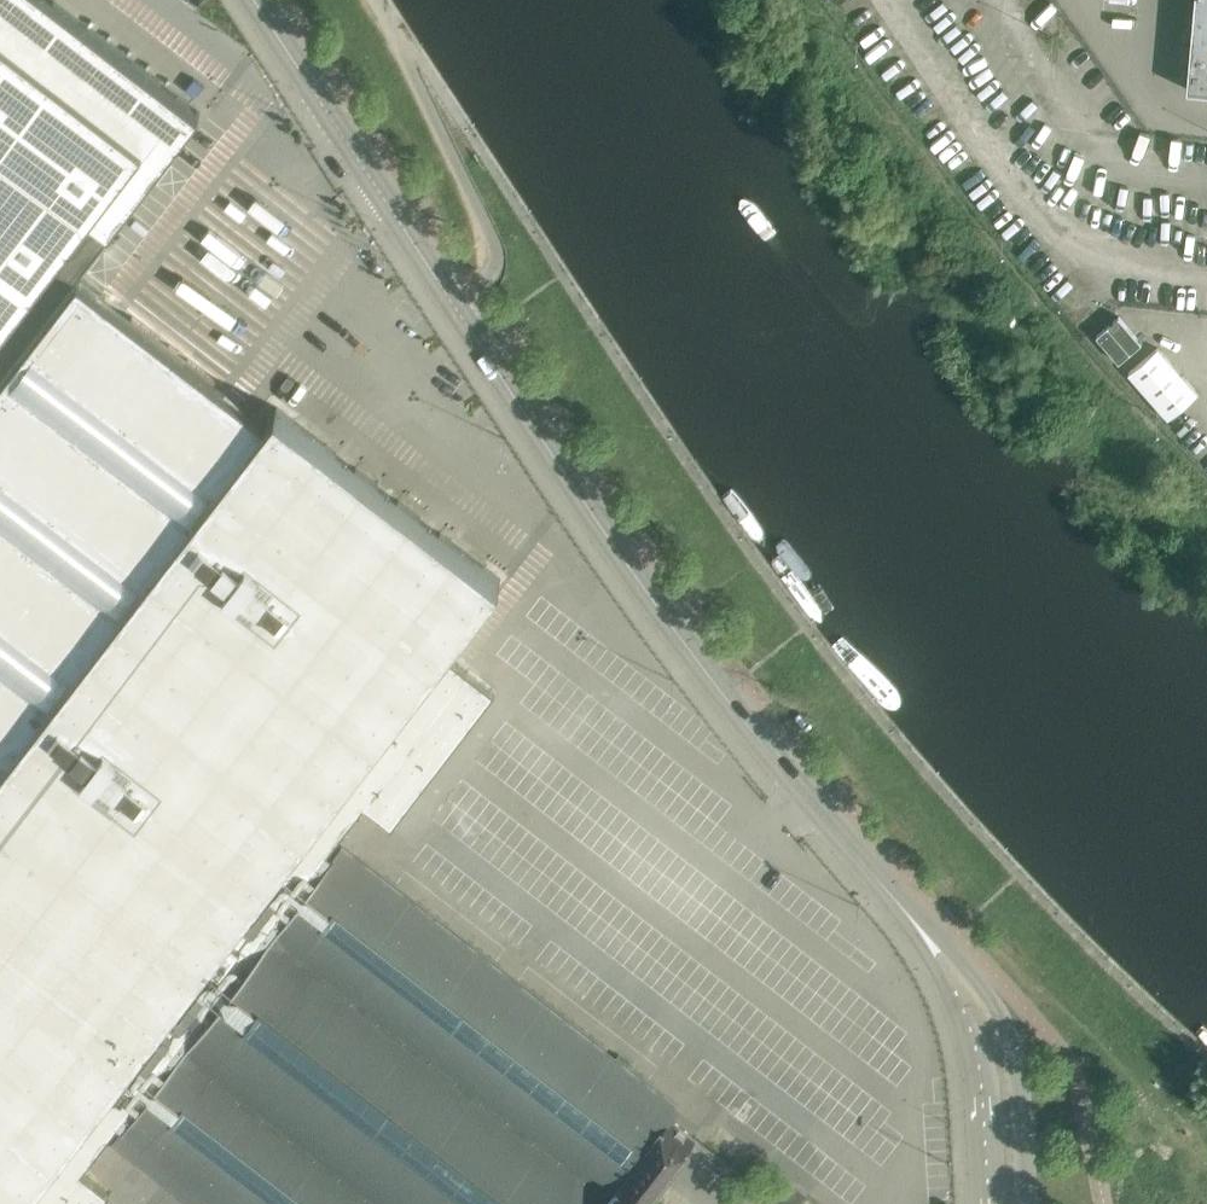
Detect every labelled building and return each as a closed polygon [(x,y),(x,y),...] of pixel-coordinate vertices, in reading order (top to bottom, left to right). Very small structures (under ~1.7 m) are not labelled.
[(500,579),(276,406),(266,419),(238,397),(110,299),(76,273),(199,114),(63,9),(51,0),(0,0),(0,1203),(100,1203),(109,1193),(81,1172),(117,1125),(218,1203),(645,1203),(662,1182),(695,1138),(327,852),(363,806),(391,827),(494,693),(457,664),(443,653),(500,579)] [(1187,89),(1206,91),(1206,0),(1195,0),(1187,89)] [(1120,316),(1097,336),(1118,361),(1141,342),(1120,316)] [(1157,347),(1128,372),(1168,418),(1197,393),(1157,347)]
